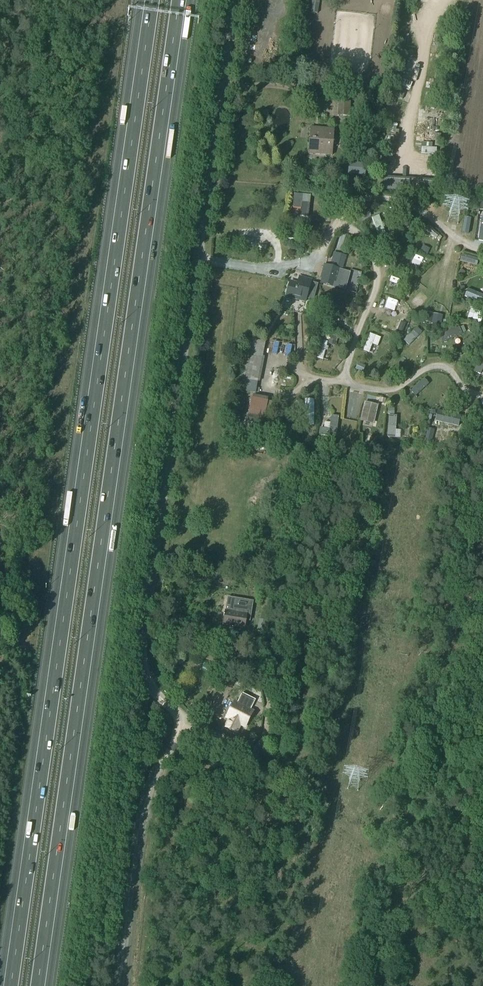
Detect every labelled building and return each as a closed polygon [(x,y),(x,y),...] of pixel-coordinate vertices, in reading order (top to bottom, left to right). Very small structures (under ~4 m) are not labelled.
[(319,0),(312,0),(312,3),(311,14),(317,14),(319,4),(319,0)] [(401,79),(398,88),(410,93),(412,88),(407,86),(409,82),(401,79)] [(404,94),(393,90),(390,96),(402,100),(404,94)] [(338,102),(338,116),(349,117),(349,103),(338,102)] [(332,156),(334,130),(311,128),(308,154),(332,156)] [(420,154),(436,155),(436,141),(432,141),(432,148),(421,148),(420,154)] [(348,164),(347,175),(365,177),(366,165),(348,164)] [(308,219),(310,198),(294,197),(293,210),(301,211),(300,218),(308,219)] [(379,216),(372,219),(379,239),(386,237),(379,216)] [(466,219),(463,233),(469,235),(472,220),(466,219)] [(429,228),(426,232),(436,240),(439,236),(429,228)] [(462,256),(460,262),(476,267),(478,260),(462,256)] [(409,263),(405,267),(413,273),(416,269),(409,263)] [(323,265),(320,279),(338,284),(341,269),(323,265)] [(305,303),(311,280),(300,277),(297,287),(290,285),(286,297),(305,303)] [(418,302),(426,291),(417,284),(409,294),(418,302)] [(465,297),(482,305),(482,296),(468,290),(465,297)] [(380,316),(377,323),(392,331),(396,323),(380,316)] [(442,317),(434,316),(432,324),(440,326),(442,317)] [(416,328),(403,342),(408,347),(422,333),(416,328)] [(459,328),(439,337),(442,344),(462,335),(459,329),(459,328)] [(370,334),(363,351),(369,353),(372,346),(376,337),(370,334)] [(250,340),(242,381),(258,384),(266,343),(250,340)] [(321,341),(317,358),(323,360),(328,343),(321,341)] [(474,372),(480,375),(482,369),(482,358),(481,357),(474,372)] [(424,379),(411,392),(415,397),(428,384),(424,379)] [(242,381),(240,391),(256,394),(258,384),(242,381)] [(318,397),(325,396),(325,387),(317,387),(318,397)] [(259,399),(246,399),(246,411),(259,411),(259,399)] [(305,400),(305,418),(314,418),(314,400),(305,400)] [(374,424),(378,405),(364,402),(360,421),(374,424)] [(328,429),(320,427),(318,437),(335,440),(339,418),(330,416),(328,429)] [(389,416),(388,438),(395,439),(396,432),(397,417),(389,416)] [(438,424),(434,441),(442,443),(445,425),(438,424)] [(225,611),(223,625),(245,629),(246,622),(249,601),(234,599),(232,612),(225,611)] [(230,719),(226,728),(236,733),(240,724),(245,727),(253,713),(250,711),(241,707),(237,704),(234,703),(227,717),(230,719)] [(344,777),(347,791),(359,788),(356,774),(344,777)]
